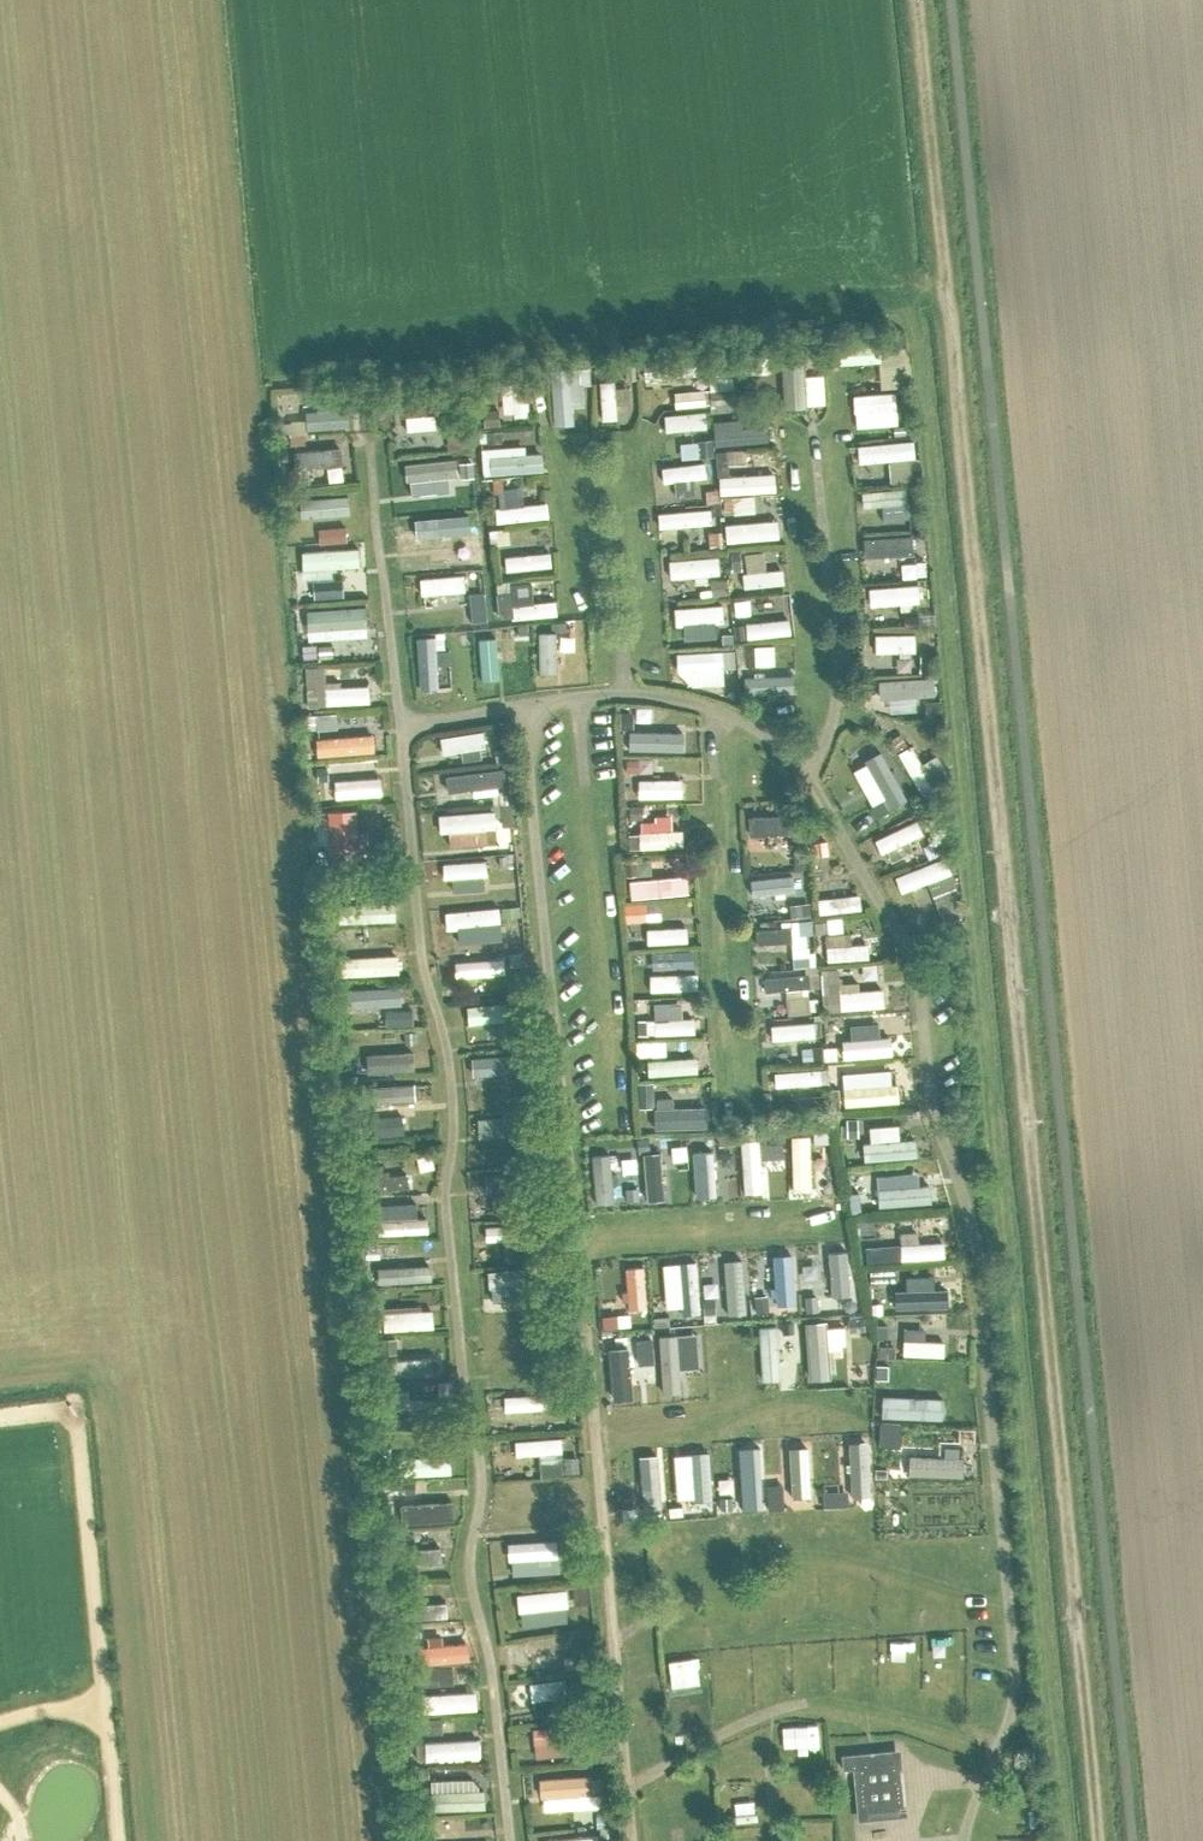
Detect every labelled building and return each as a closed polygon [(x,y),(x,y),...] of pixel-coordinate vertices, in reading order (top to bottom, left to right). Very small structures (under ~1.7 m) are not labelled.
[(550,369),(554,423),(573,422),(571,406),(569,368),(550,369)] [(767,416),(787,415),(785,385),(765,386),(767,416)] [(462,412),(464,426),(484,423),(482,409),(462,412)] [(514,410),(515,436),(534,435),(533,409),(514,410)] [(715,445),(768,440),(766,425),(742,427),(741,418),(712,421),(715,445)] [(816,475),(849,473),(850,494),(871,493),(870,470),(876,470),(875,451),(815,454),(816,475)] [(485,453),(446,456),(448,488),(504,484),(503,462),(486,463),(485,453)] [(305,486),(305,460),(263,461),(263,475),(286,475),(287,487),(305,486)] [(709,460),(680,461),(681,504),(735,502),(734,485),(710,486),(709,460)] [(627,507),(657,505),(657,491),(668,491),(667,470),(625,472),(627,507)] [(509,529),(508,509),(454,512),(455,532),(509,529)] [(617,520),(618,538),(673,537),(673,518),(617,520)] [(687,532),(688,553),(741,550),(740,530),(687,532)] [(449,550),(468,548),(466,534),(447,536),(449,550)] [(488,556),(508,551),(505,539),(484,544),(488,556)] [(628,588),(679,587),(678,556),(682,556),(682,540),(668,541),(669,558),(627,559),(628,588)] [(823,545),(825,569),(870,566),(869,543),(823,545)] [(281,555),(282,580),(319,579),(318,554),(281,555)] [(464,579),(511,577),(511,560),(463,562),(464,579)] [(705,574),(706,597),(744,594),(742,571),(705,574)] [(878,592),(829,594),(830,615),(879,613),(878,592)] [(492,618),(512,616),(512,619),(556,614),(554,601),(533,603),(512,605),(510,593),(497,594),(489,595),(492,618)] [(331,643),(330,625),(317,625),(316,612),(258,615),(260,646),(331,643)] [(722,644),(733,644),(732,633),(722,634),(722,644)] [(877,643),(856,643),(856,661),(877,661),(877,643)] [(727,672),(729,653),(712,651),(710,670),(727,672)] [(327,709),(326,679),(283,680),(283,670),(263,671),(265,711),(327,709)] [(862,703),(873,704),(874,683),(863,682),(862,703)] [(298,719),(298,734),(327,732),(326,717),(298,719)] [(270,737),(271,761),(332,758),(331,735),(270,737)] [(603,757),(604,777),(619,777),(619,788),(638,788),(637,756),(603,757)] [(593,806),(643,803),(643,788),(592,791),(593,806)] [(356,843),(356,831),(355,811),(328,812),(328,816),(329,835),(329,843),(330,861),(357,860),(356,843)] [(290,851),(320,849),(318,812),(288,813),(290,851)] [(592,851),(645,849),(644,833),(616,834),(615,817),(590,818),(592,851)] [(647,900),(646,869),(633,869),(633,881),(587,884),(587,903),(647,900)] [(618,921),(619,904),(601,904),(601,921),(618,921)] [(792,941),(791,927),(755,929),(756,944),(792,941)] [(868,958),(867,944),(851,945),(827,946),(827,961),(868,958)] [(881,989),(859,990),(841,992),(840,992),(839,987),(839,984),(838,970),(821,971),(824,1010),(883,1006),(881,989)] [(721,997),(769,995),(768,978),(720,981),(721,997)] [(623,1009),(648,1010),(648,999),(624,998),(623,1009)] [(353,1009),(354,1026),(403,1023),(402,1005),(353,1009)] [(777,1026),(717,1029),(718,1045),(778,1042),(777,1026)] [(850,1062),(848,1033),(792,1037),(794,1065),(850,1062)] [(385,1054),(382,1054),(361,1056),(362,1073),(405,1071),(404,1053),(385,1054)] [(337,1058),(338,1074),(359,1073),(358,1057),(337,1058)] [(731,1092),(781,1090),(780,1063),(730,1064),(731,1092)] [(826,1090),(849,1085),(847,1072),(823,1077),(826,1090)] [(798,1094),(799,1114),(854,1112),(853,1091),(798,1094)] [(655,1129),(704,1127),(704,1107),(673,1108),(672,1098),(657,1098),(657,1109),(655,1109),(655,1129)] [(360,1120),(358,1104),(337,1106),(340,1122),(360,1120)] [(875,1143),(864,1144),(863,1128),(822,1130),(824,1167),(876,1164),(875,1143)] [(363,1189),(360,1172),(341,1175),(344,1192),(363,1189)] [(492,1212),(518,1211),(518,1203),(529,1202),(528,1181),(504,1182),(505,1193),(491,1193),(492,1212)] [(927,1205),(926,1187),(902,1188),(880,1190),(877,1190),(878,1208),(927,1205)] [(848,1193),(850,1209),(860,1207),(858,1192),(848,1193)] [(836,1219),(813,1219),(813,1242),(837,1241),(836,1219)] [(383,1255),(383,1234),(341,1233),(341,1254),(383,1255)] [(878,1246),(878,1236),(858,1236),(858,1267),(903,1266),(903,1246),(878,1246)] [(854,1320),(905,1316),(903,1284),(852,1287),(854,1320)] [(381,1324),(380,1308),(347,1309),(348,1325),(381,1324)] [(859,1326),(860,1343),(882,1342),(881,1325),(859,1326)] [(464,1338),(465,1349),(487,1347),(486,1337),(464,1338)] [(860,1344),(860,1362),(903,1362),(903,1344),(860,1344)] [(707,1357),(629,1390),(636,1408),(715,1374),(707,1357)] [(525,1476),(522,1462),(503,1467),(506,1480),(525,1476)] [(394,1531),(405,1530),(404,1512),(378,1513),(380,1550),(395,1549),(394,1531)] [(484,1579),(516,1577),(513,1530),(472,1532),(474,1561),(483,1560),(484,1579)] [(401,1568),(400,1553),(381,1555),(383,1569),(401,1568)] [(554,1586),(520,1588),(521,1602),(555,1599),(554,1586)] [(406,1607),(388,1609),(390,1626),(407,1625),(406,1607)] [(471,1667),(483,1665),(480,1640),(468,1642),(471,1667)] [(420,1671),(419,1650),(385,1652),(386,1672),(420,1671)] [(400,1676),(401,1704),(421,1703),(420,1675),(400,1676)] [(589,1718),(590,1728),(598,1727),(597,1717),(589,1718)] [(399,1723),(400,1736),(421,1735),(420,1721),(399,1723)] [(905,1813),(899,1747),(840,1753),(842,1768),(850,1767),(855,1818),(905,1813)] [(433,1817),(432,1798),(391,1800),(392,1819),(433,1817)]
